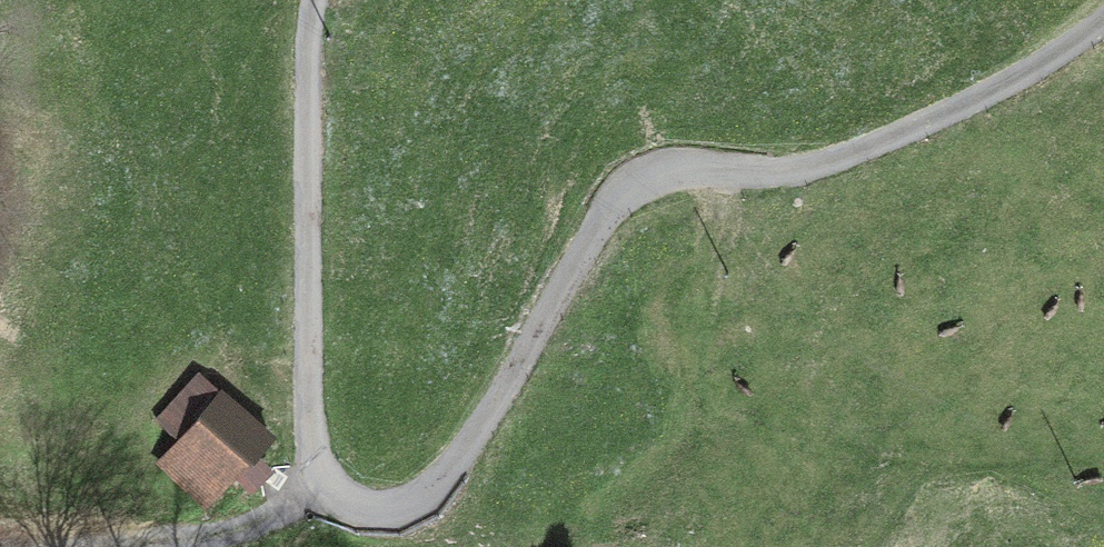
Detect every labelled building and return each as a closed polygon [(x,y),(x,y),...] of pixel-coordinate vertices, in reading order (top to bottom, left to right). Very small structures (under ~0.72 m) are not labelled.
[(157,421),(170,453),(223,395),(201,374),(157,421)] [(160,464),(204,504),(267,436),(223,395),(170,453),(160,464)]
